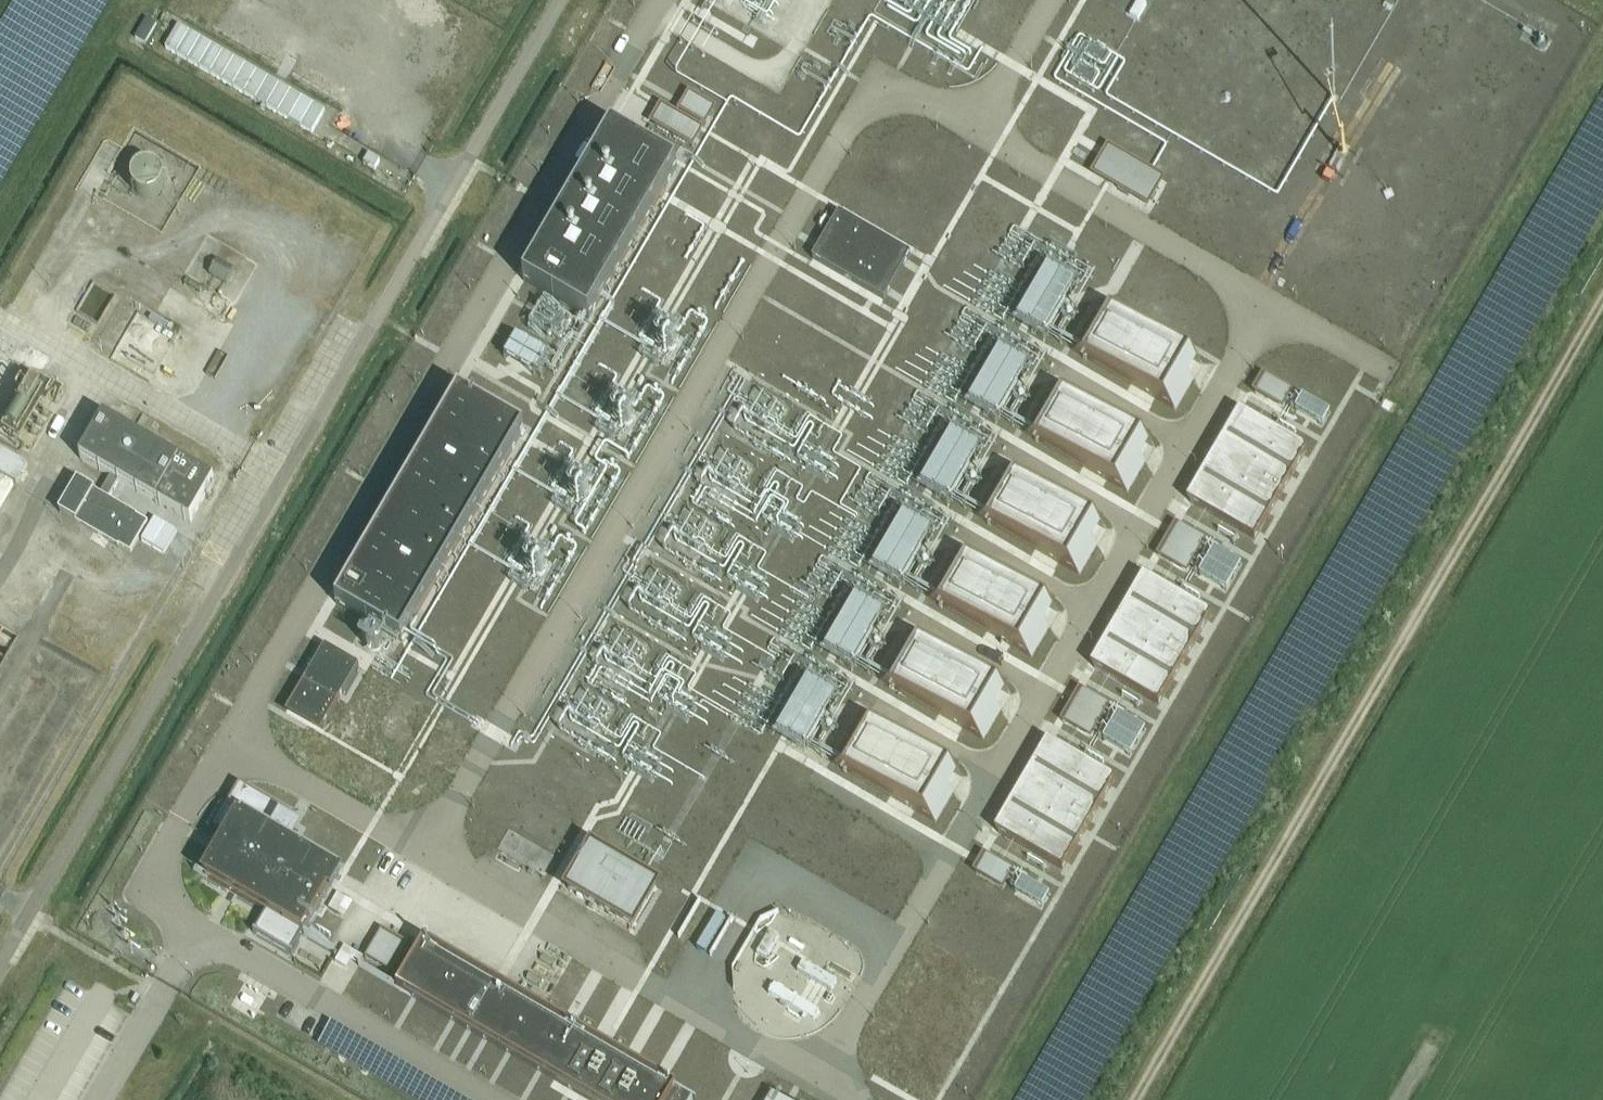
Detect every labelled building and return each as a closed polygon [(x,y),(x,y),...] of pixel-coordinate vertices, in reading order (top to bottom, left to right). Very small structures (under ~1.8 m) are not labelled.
[(770,17),(779,0),(738,0),(770,17)] [(145,46),(157,26),(147,21),(136,40),(145,46)] [(326,113),(179,27),(166,50),(313,135),(326,113)] [(718,108),(689,92),(677,112),(706,129),(718,108)] [(705,130),(661,104),(649,124),(694,150),(705,130)] [(612,132),(525,282),(589,319),(676,169),(612,132)] [(1166,179),(1109,145),(1090,175),(1148,209),(1166,179)] [(375,172),(380,163),(369,156),(364,165),(375,172)] [(813,259),(883,300),(909,255),(840,214),(813,259)] [(1016,321),(1046,337),(1076,280),(1045,264),(1016,321)] [(1071,351),(1175,412),(1203,365),(1098,304),(1097,305),(1109,312),(1084,356),(1071,349),(1071,351)] [(501,360),(534,375),(545,352),(512,337),(501,360)] [(993,347),(969,406),(1002,418),(1025,360),(993,347)] [(1262,374),(1254,390),(1284,405),(1292,388),(1262,374)] [(1127,494),(1155,447),(1050,386),(1049,388),(1061,395),(1036,439),(1023,431),(1022,433),(1127,494)] [(525,431),(461,394),(336,605),(401,643),(525,431)] [(1322,423),(1328,412),(1301,399),(1296,411),(1322,423)] [(1243,414),(1191,505),(1255,542),(1307,451),(1243,414)] [(104,419),(81,459),(112,477),(101,496),(78,482),(59,514),(119,549),(120,547),(131,554),(148,524),(137,518),(138,517),(109,500),(119,482),(190,523),(214,483),(104,419)] [(919,486),(950,502),(979,444),(948,429),(919,486)] [(27,466),(0,450),(0,475),(17,485),(27,466)] [(974,515),(1079,577),(1107,530),(1002,469),(1001,470),(1013,477),(988,521),(976,514),(974,515)] [(14,486),(2,479),(0,483),(0,509),(14,486)] [(900,512),(871,569),(901,585),(931,528),(900,512)] [(1174,522),(1158,555),(1189,570),(1205,537),(1174,522)] [(1198,576),(1227,591),(1241,564),(1212,549),(1198,576)] [(926,598),(1031,659),(1059,612),(954,551),(953,553),(965,560),(939,603),(927,596),(926,598)] [(1159,707),(1211,617),(1147,579),(1094,670),(1159,707)] [(824,652),(855,666),(882,608),(850,594),(824,652)] [(905,635),(917,642),(892,686),(879,679),(878,681),(983,742),(1011,695),(906,634),(905,635)] [(359,667),(325,648),(286,714),(320,734),(340,700),(359,667)] [(774,733),(805,751),(837,693),(806,676),(774,733)] [(1080,686),(1061,719),(1091,737),(1110,704),(1080,686)] [(1118,714),(1102,739),(1130,756),(1146,731),(1118,714)] [(963,778),(858,716),(857,718),(869,725),(843,769),(831,762),(830,763),(935,825),(963,778)] [(1063,872),(1115,782),(1051,744),(998,835),(1063,872)] [(220,845),(201,876),(302,937),(329,892),(331,894),(343,874),(278,836),(290,817),(241,787),(215,830),(225,836),(220,845)] [(662,886),(591,844),(562,892),(635,934),(662,886)] [(985,853),(974,870),(1002,887),(1013,870),(985,853)] [(765,957),(782,938),(764,923),(748,942),(765,957)] [(367,960),(400,974),(412,944),(379,931),(367,960)] [(425,942),(397,990),(585,1099),(693,1099),(694,1099),(425,942)]
